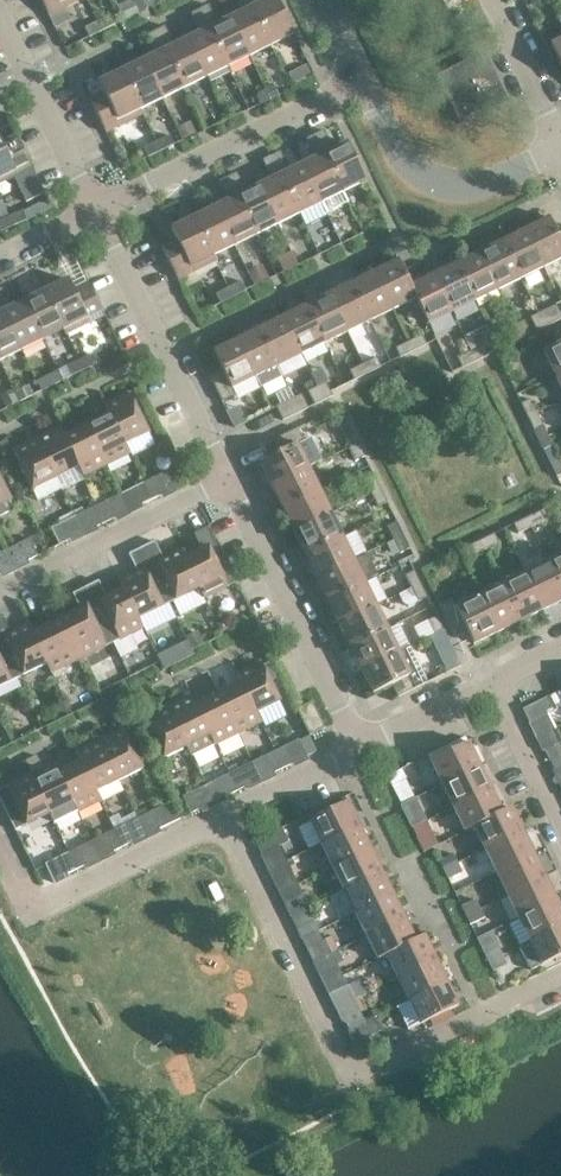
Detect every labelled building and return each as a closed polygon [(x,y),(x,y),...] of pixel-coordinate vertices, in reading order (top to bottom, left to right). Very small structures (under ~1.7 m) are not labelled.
[(48,15),(79,0),(41,0),(48,15)] [(116,3),(124,18),(139,10),(134,0),(123,0),(116,3)] [(248,0),(237,0),(243,11),(230,17),(249,56),(271,45),(248,0)] [(271,45),(293,34),(277,0),(266,0),(261,2),(260,0),(248,0),(271,45)] [(208,4),(199,9),(227,67),(249,56),(230,17),(217,24),(208,4)] [(227,67),(199,9),(190,13),(199,32),(187,39),(205,77),(227,67)] [(110,15),(97,21),(102,30),(115,24),(110,15)] [(102,30),(97,21),(84,28),(89,37),(102,30)] [(174,45),(164,26),(155,30),(184,88),(205,77),(187,39),(174,45)] [(184,88),(155,30),(147,34),(156,54),(143,60),(162,99),(184,88)] [(550,45),(560,67),(560,40),(550,45)] [(483,54),(466,62),(478,86),(494,78),(495,78),(494,76),(493,77),(483,56),(484,55),(483,54)] [(162,99),(143,60),(121,70),(140,109),(141,109),(162,99)] [(304,62),(285,72),(291,84),(311,75),(304,62)] [(478,86),(466,62),(436,77),(437,78),(439,77),(449,99),(448,99),(448,101),(450,100),(460,121),(459,122),(459,123),(506,100),(505,99),(504,100),(494,78),(478,86)] [(140,109),(121,70),(99,82),(104,92),(89,99),(105,133),(144,114),(141,109),(140,109)] [(273,81),(264,86),(270,96),(278,92),(273,81)] [(190,119),(176,126),(183,139),(196,132),(190,119)] [(323,130),(314,134),(343,192),(365,181),(347,143),(333,149),(323,130)] [(343,192),(314,134),(305,139),(315,158),(302,164),(321,203),(343,192)] [(32,169),(15,135),(1,143),(0,141),(0,184),(32,169)] [(169,135),(156,142),(161,151),(173,144),(169,135)] [(161,151),(156,142),(143,148),(148,157),(161,151)] [(280,151),(271,156),(299,214),(321,203),(302,164),(289,170),(280,151)] [(299,214),(271,156),(262,160),(271,179),(259,185),(278,224),(299,214)] [(246,192),(236,173),(228,177),(256,235),(278,224),(259,185),(246,192)] [(256,235),(228,177),(219,181),(228,200),(215,207),(234,246),(256,235)] [(0,199),(0,217),(2,220),(9,217),(0,199)] [(234,246),(215,207),(193,217),(213,257),(214,256),(234,246)] [(22,210),(9,217),(13,226),(26,219),(22,210)] [(9,217),(2,220),(0,221),(0,231),(0,232),(13,226),(9,217)] [(213,257),(193,217),(171,229),(176,239),(161,246),(178,279),(216,261),(214,256),(213,257)] [(525,230),(543,267),(560,258),(560,235),(558,237),(549,218),(525,230)] [(543,267),(525,230),(502,241),(520,278),(543,267)] [(520,278),(502,241),(479,252),(497,290),(520,278)] [(289,251),(277,257),(284,271),(296,265),(289,251)] [(497,290),(479,252),(456,263),(474,301),(497,290)] [(411,286),(398,260),(374,272),(393,309),(415,298),(416,298),(410,286),(411,286)] [(474,301),(456,263),(433,275),(451,312),(474,301)] [(263,264),(248,271),(255,285),(270,278),(263,264)] [(393,309),(374,272),(351,283),(370,321),(393,309)] [(451,312),(433,275),(411,286),(410,286),(416,298),(415,298),(428,324),(451,312)] [(68,279),(45,290),(64,329),(63,329),(65,334),(104,316),(87,282),(73,289),(68,279)] [(240,282),(227,288),(232,297),(245,291),(240,282)] [(370,321),(351,283),(328,294),(347,332),(370,321)] [(0,289),(0,308),(21,350),(42,339),(23,301),(11,307),(1,288),(0,289)] [(232,297),(227,288),(214,294),(219,304),(232,297)] [(64,329),(45,290),(23,301),(42,339),(63,329),(64,329)] [(347,332),(328,294),(305,306),(324,343),(347,332)] [(555,305),(530,317),(536,331),(560,319),(560,316),(555,305)] [(324,343),(305,306),(282,317),(301,355),(324,343)] [(0,308),(0,360),(21,350),(0,308)] [(301,355),(282,317),(259,328),(278,366),(301,355)] [(524,320),(515,325),(521,339),(530,334),(524,320)] [(521,339),(515,325),(505,329),(512,343),(521,339)] [(552,331),(558,344),(544,351),(555,375),(560,372),(560,327),(552,331)] [(278,366),(259,328),(236,339),(255,377),(278,366)] [(422,335),(409,342),(413,351),(426,344),(422,335)] [(255,377),(236,339),(213,351),(222,370),(209,376),(222,402),(235,395),(231,388),(255,377)] [(482,341),(469,348),(475,361),(489,355),(482,341)] [(413,351),(409,342),(395,348),(400,357),(413,351)] [(475,361),(469,348),(455,354),(462,368),(475,361)] [(92,354),(80,360),(84,370),(97,363),(92,354)] [(376,358),(362,364),(367,374),(380,367),(376,358)] [(84,370),(80,360),(67,367),(71,376),(84,370)] [(367,374),(362,364),(349,371),(354,380),(367,374)] [(56,370),(36,379),(41,390),(61,380),(56,370)] [(326,382),(316,387),(323,400),(332,396),(326,382)] [(28,384),(15,390),(19,400),(33,394),(28,384)] [(0,393),(0,397),(5,407),(18,401),(11,387),(0,393)] [(323,400),(316,387),(307,391),(314,405),(323,400)] [(104,404),(109,414),(124,444),(125,444),(148,433),(128,392),(104,404)] [(301,394),(293,398),(300,412),(308,408),(301,394)] [(300,412),(293,398),(276,407),(282,420),(300,412)] [(530,399),(521,404),(527,417),(536,413),(530,399)] [(543,426),(536,413),(527,417),(534,431),(543,426)] [(109,414),(86,425),(106,465),(130,453),(125,444),(124,444),(109,414)] [(86,425),(64,436),(63,436),(78,467),(82,477),(106,465),(86,425)] [(59,426),(36,438),(55,478),(78,467),(63,436),(64,436),(59,426)] [(305,440),(298,427),(272,440),(278,453),(259,462),(271,486),(308,467),(297,444),(305,440)] [(60,489),(55,478),(36,438),(12,450),(37,500),(60,489)] [(365,457),(358,443),(349,448),(355,461),(365,457)] [(552,445),(543,450),(550,463),(559,459),(552,445)] [(559,459),(550,463),(556,477),(560,474),(560,463),(559,459)] [(319,490),(308,467),(271,486),(282,509),(319,490)] [(380,489),(374,476),(365,480),(371,494),(380,489)] [(152,478),(143,482),(152,499),(161,495),(152,478)] [(14,509),(0,480),(0,516),(14,509)] [(152,499),(143,482),(134,487),(142,504),(152,499)] [(387,502),(380,489),(371,494),(378,507),(387,502)] [(331,513),(319,490),(282,509),(293,532),(331,513)] [(106,500),(97,505),(105,522),(115,517),(106,500)] [(105,522),(97,505),(88,509),(96,527),(105,522)] [(545,520),(540,511),(527,518),(531,527),(545,520)] [(342,536),(331,513),(293,532),(305,555),(342,536)] [(531,527),(527,518),(513,524),(518,533),(531,527)] [(403,535),(397,522),(387,526),(394,540),(403,535)] [(50,528),(59,545),(69,540),(60,523),(50,528)] [(235,583),(207,527),(194,534),(201,550),(185,558),(184,558),(199,588),(198,589),(203,598),(235,583)] [(499,543),(494,533),(481,540),(485,549),(499,543)] [(410,548),(403,535),(394,540),(400,553),(410,548)] [(353,559),(342,536),(305,555),(316,578),(353,559)] [(37,555),(29,538),(19,543),(27,560),(37,555)] [(485,549),(481,540),(467,547),(472,556),(485,549)] [(154,541),(141,547),(169,603),(198,589),(199,588),(184,558),(185,558),(180,548),(162,557),(154,541)] [(169,603),(141,547),(128,554),(136,570),(118,579),(123,588),(138,618),(139,618),(169,603)] [(548,561),(560,588),(560,554),(548,561)] [(365,582),(353,559),(316,578),(327,601),(365,582)] [(548,561),(525,572),(543,610),(560,601),(560,588),(548,561)] [(420,584),(414,570),(405,575),(411,588),(420,584)] [(543,610),(525,572),(502,583),(520,621),(543,610)] [(98,580),(85,587),(113,643),(144,628),(139,618),(138,618),(123,588),(106,596),(98,580)] [(376,605),(365,582),(327,601),(338,624),(376,605)] [(520,621),(502,583),(479,595),(497,632),(520,621)] [(427,597),(420,584),(411,588),(418,602),(427,597)] [(113,643),(85,587),(72,593),(80,609),(62,618),(82,658),(113,643)] [(497,632),(479,595),(456,606),(452,599),(439,606),(452,631),(464,625),(474,644),(497,632)] [(49,624),(33,632),(32,633),(47,663),(46,664),(51,673),(82,658),(62,618),(55,602),(41,608),(49,624)] [(387,628),(376,605),(338,624),(350,647),(387,628)] [(0,617),(0,645),(16,678),(46,664),(47,663),(32,633),(33,632),(28,623),(10,632),(2,616),(0,617)] [(443,629),(436,616),(427,620),(434,634),(443,629)] [(222,621),(216,623),(222,634),(231,629),(228,623),(222,621)] [(398,651),(387,628),(350,647),(361,670),(398,651)] [(197,631),(186,636),(192,649),(203,643),(197,631)] [(0,645),(0,686),(16,678),(0,645)] [(405,648),(398,651),(361,670),(373,694),(391,684),(398,697),(423,684),(405,648)] [(170,649),(157,655),(164,669),(177,663),(170,649)] [(236,673),(240,682),(241,682),(256,713),(256,712),(279,701),(260,661),(236,673)] [(241,682),(240,682),(218,693),(237,733),(261,722),(256,712),(256,713),(241,682)] [(218,693),(196,704),(195,705),(210,735),(209,736),(214,745),(237,733),(218,693)] [(167,707),(187,747),(191,756),(214,745),(209,736),(210,735),(195,705),(196,704),(191,695),(167,707)] [(556,710),(550,696),(523,709),(530,723),(556,710)] [(187,747),(167,707),(144,718),(163,758),(187,747)] [(122,729),(99,740),(118,780),(142,769),(122,729)] [(309,734),(298,739),(307,756),(317,751),(310,735),(309,734)] [(118,780),(99,740),(75,752),(80,761),(95,791),(96,791),(118,780)] [(430,761),(442,785),(479,766),(468,742),(430,761)] [(549,760),(560,754),(560,748),(559,744),(545,751),(549,760)] [(284,746),(275,751),(283,768),(292,763),(284,746)] [(283,768),(275,751),(265,755),(274,772),(283,768)] [(549,760),(554,769),(560,766),(560,754),(549,760)] [(80,761),(57,772),(77,812),(101,801),(96,791),(95,791),(80,761)] [(490,789),(479,766),(442,785),(453,807),(490,789)] [(238,769),(228,773),(237,791),(246,786),(238,769)] [(401,769),(387,776),(391,786),(405,779),(401,769)] [(57,772),(35,783),(34,784),(49,814),(53,824),(77,812),(57,772)] [(237,791),(228,773),(219,778),(228,795),(237,791)] [(49,814),(34,784),(35,783),(30,774),(6,786),(0,789),(0,800),(15,830),(25,825),(26,826),(49,814)] [(502,812),(501,812),(490,789),(453,807),(465,831),(474,827),(474,826),(502,812)] [(182,796),(190,813),(200,808),(192,791),(182,796)] [(171,801),(161,807),(169,824),(180,819),(171,801)] [(309,820),(321,844),(358,825),(347,802),(309,820)] [(169,824),(161,807),(151,811),(159,829),(169,824)] [(522,831),(511,807),(501,812),(502,812),(474,826),(474,827),(485,849),(522,831)] [(421,812),(407,818),(412,828),(426,821),(421,812)] [(430,830),(426,821),(412,828),(416,837),(430,830)] [(123,825),(114,829),(122,847),(132,842),(123,825)] [(370,848),(358,825),(321,844),(332,867),(370,848)] [(281,828),(255,841),(261,855),(288,841),(281,828)] [(122,847),(114,829),(105,834),(113,851),(122,847)] [(533,854),(522,831),(485,849),(496,872),(533,854)] [(77,847),(68,852),(76,869),(86,865),(77,847)] [(381,871),(370,848),(332,867),(344,890),(381,871)] [(76,869),(68,852),(44,864),(55,885),(69,878),(67,874),(76,869)] [(452,853),(438,860),(443,870),(457,863),(452,853)] [(545,877),(533,854),(496,872),(507,895),(545,877)] [(461,872),(457,863),(443,870),(448,879),(461,872)] [(392,894),(381,871),(344,890),(355,913),(392,894)] [(277,882),(281,892),(295,885),(291,875),(277,882)] [(556,900),(545,877),(507,895),(519,918),(556,900)] [(300,894),(295,885),(281,892),(286,901),(300,894)] [(403,917),(392,894),(355,913),(366,936),(403,917)] [(475,899),(461,906),(465,916),(479,909),(475,899)] [(556,900),(519,918),(530,941),(560,926),(560,910),(556,900)] [(484,918),(479,909),(465,916),(470,925),(484,918)] [(414,939),(403,917),(366,936),(378,959),(387,955),(386,954),(415,940),(414,939)] [(299,928),(304,938),(318,931),(313,921),(299,928)] [(530,941),(521,946),(533,969),(560,955),(560,926),(530,941)] [(322,940),(318,931),(304,938),(308,947),(322,940)] [(423,935),(414,939),(415,940),(386,954),(387,955),(398,977),(435,959),(423,935)] [(497,945),(483,952),(488,962),(502,955),(497,945)] [(506,964),(502,955),(488,962),(493,971),(506,964)] [(446,982),(435,959),(398,977),(409,1000),(446,982)] [(322,974),(326,984),(340,977),(336,967),(322,974)] [(345,986),(340,977),(326,984),(331,993),(345,986)] [(458,1006),(446,982),(409,1000),(396,1007),(408,1030),(458,1006)] [(344,1020),(348,1029),(362,1022),(358,1013),(344,1020)] [(362,1022),(348,1029),(347,1030),(354,1044),(381,1030),(374,1016),(362,1022)]
